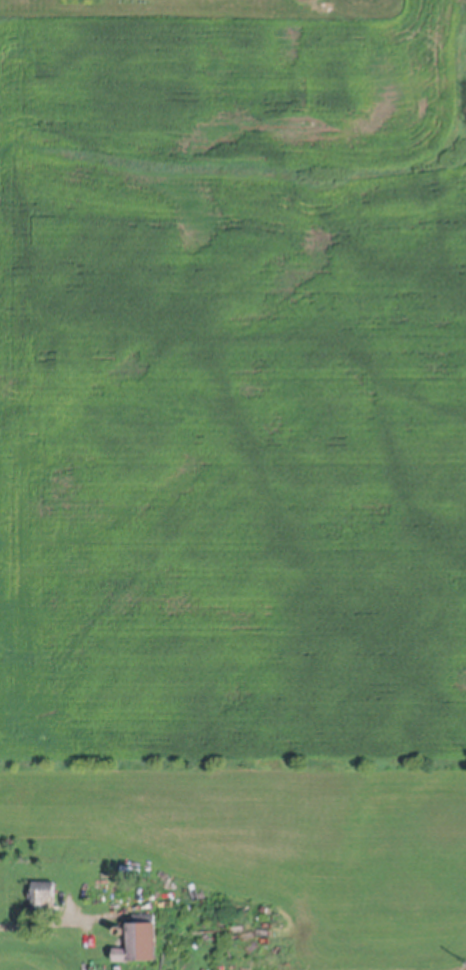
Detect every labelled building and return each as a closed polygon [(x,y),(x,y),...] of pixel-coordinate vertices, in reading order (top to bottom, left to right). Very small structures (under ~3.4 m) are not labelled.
[(31,894),(35,894),(35,885),(56,886),(56,914),(47,914),(47,916),(34,916),(35,903),(31,903),(31,894)] [(116,953),(131,953),(130,930),(158,930),(158,967),(131,967),(131,966),(116,966),(116,953)]
